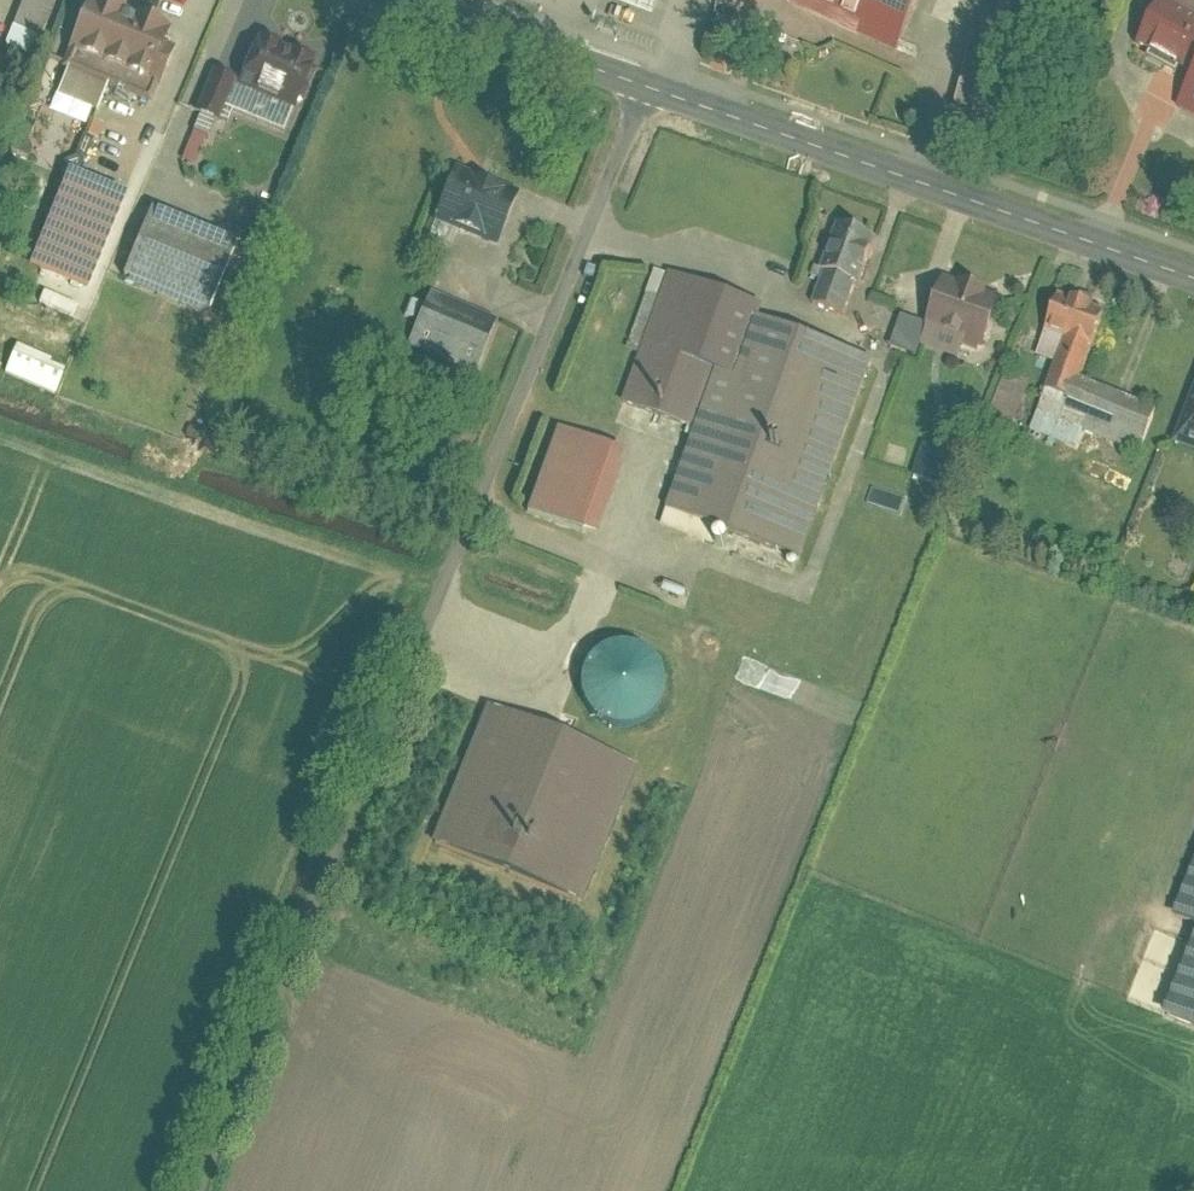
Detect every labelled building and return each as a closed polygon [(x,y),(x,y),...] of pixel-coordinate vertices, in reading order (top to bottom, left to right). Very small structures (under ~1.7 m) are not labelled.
[(37,59),(54,0),(20,0),(6,50),(37,59)] [(100,0),(90,0),(55,93),(99,110),(108,87),(143,100),(171,27),(100,0)] [(600,7),(645,19),(651,0),(602,0),(600,7)] [(790,5),(896,52),(920,0),(793,0),(790,5)] [(1193,76),(1193,18),(1161,0),(1155,0),(1131,45),(1193,79),(1193,76)] [(313,62),(257,41),(240,87),(296,108),(313,62)] [(233,77),(214,69),(196,112),(216,120),(233,77)] [(1177,108),(1193,117),(1193,76),(1193,79),(1177,108)] [(521,191),(455,166),(434,221),(499,247),(521,191)] [(126,195),(67,172),(29,267),(87,290),(126,195)] [(240,246),(151,209),(122,278),(211,314),(240,246)] [(809,299),(850,312),(876,237),(835,223),(809,299)] [(1005,299),(948,280),(930,333),(987,353),(1005,299)] [(701,431),(742,312),(658,283),(617,402),(701,431)] [(496,318),(432,293),(411,345),(476,370),(496,318)] [(1078,302),(1056,366),(1086,376),(1108,312),(1078,302)] [(673,513),(804,557),(873,357),(742,312),(701,431),(673,513)] [(1,379),(55,392),(62,362),(9,350),(1,379)] [(1039,415),(1142,451),(1159,401),(1086,376),(1056,366),(1039,415)] [(988,426),(1012,432),(1024,383),(1000,377),(988,426)] [(1193,431),(1193,393),(1182,427),(1193,431)] [(520,507),(595,533),(628,438),(552,412),(520,507)] [(578,723),(657,719),(654,648),(575,651),(578,723)] [(439,855),(580,903),(631,756),(490,707),(439,855)] [(1149,909),(1181,922),(1145,1009),(1193,1028),(1193,798),(1149,909)]
